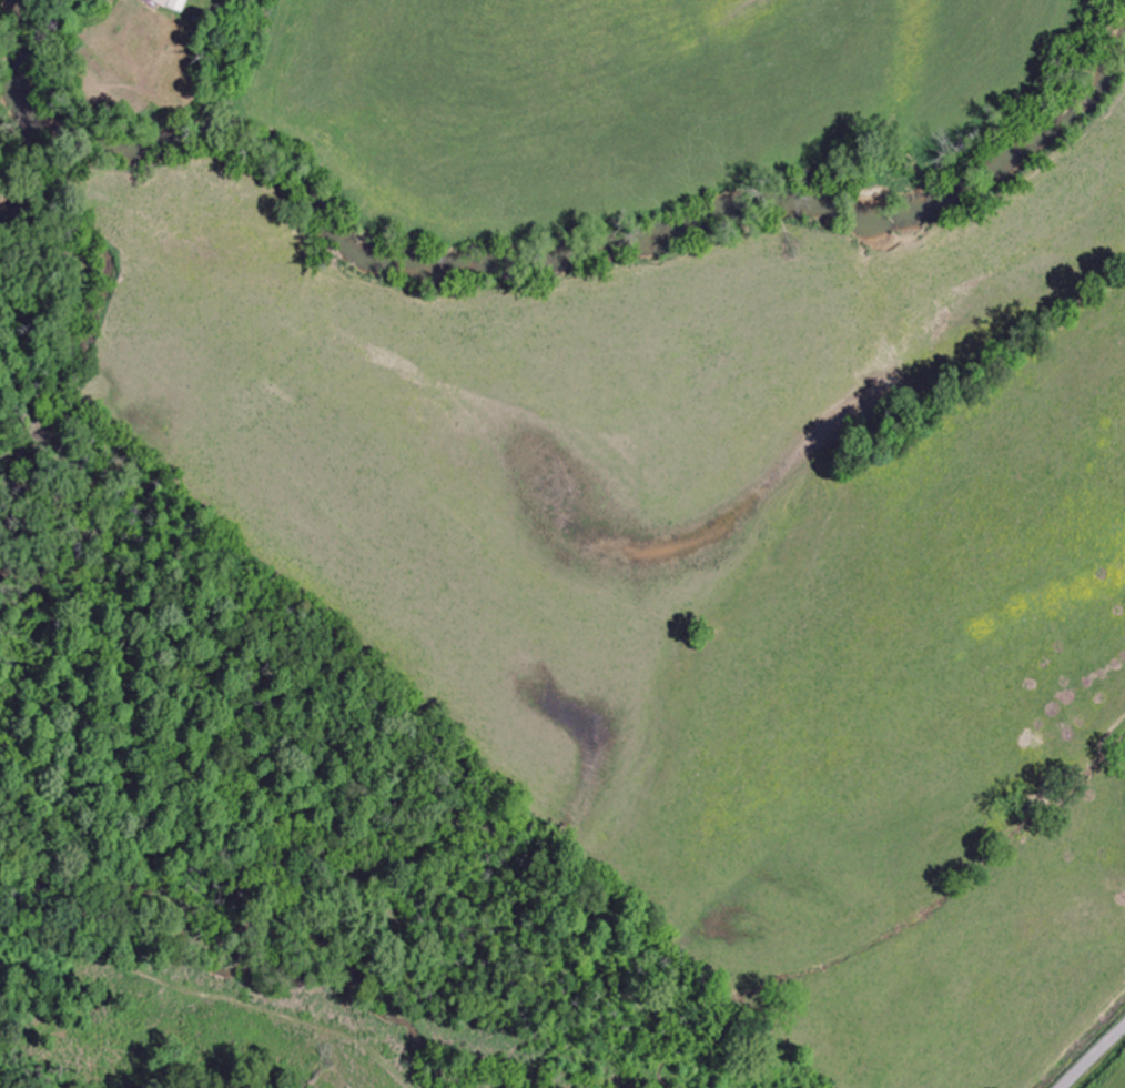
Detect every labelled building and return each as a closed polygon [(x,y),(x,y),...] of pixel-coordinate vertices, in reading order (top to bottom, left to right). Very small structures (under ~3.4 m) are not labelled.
[(165,8),(166,7),(182,14),(188,0),(149,0),(165,8)]
